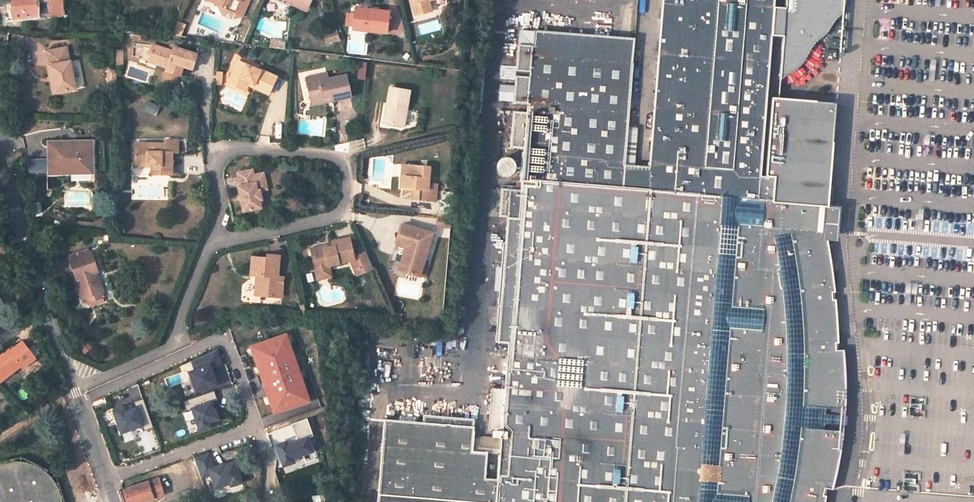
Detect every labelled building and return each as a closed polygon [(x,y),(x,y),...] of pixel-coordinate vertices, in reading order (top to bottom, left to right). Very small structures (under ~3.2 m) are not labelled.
[(61,0),(11,0),(13,19),(39,16),(37,2),(50,1),(51,16),(63,15),(61,0)] [(209,1),(226,8),(223,15),(232,19),(235,12),(241,0),(209,0),(209,1)] [(249,0),(241,0),(235,12),(242,15),(249,0)] [(310,0),(275,0),(277,6),(282,9),(289,6),(290,4),(306,10),(310,0)] [(829,482),(834,483),(840,456),(845,420),(828,419),(829,397),(847,398),(845,348),(841,348),(838,301),(832,253),(832,248),(830,236),(836,236),(836,221),(837,206),(830,205),(837,101),(778,96),(775,176),(760,175),(771,33),(787,34),(783,79),(799,67),(817,40),(827,32),(835,20),(842,11),(843,0),(786,0),(785,5),(775,4),(775,0),(662,0),(648,166),(634,165),(625,164),(628,126),(633,63),(532,55),(533,46),(518,45),(513,102),(526,103),(526,111),(512,110),(509,146),(523,147),(520,189),(509,189),(507,217),(518,218),(508,343),(504,388),(490,387),(487,428),(492,428),(492,436),(499,437),(495,478),(485,478),(486,452),(470,451),(472,418),(422,414),(421,421),(382,418),(375,501),(825,501),(829,482)] [(414,15),(430,11),(428,1),(430,0),(411,0),(414,15)] [(386,33),(388,12),(369,10),(369,15),(354,13),(352,29),(386,33)] [(185,25),(177,22),(171,36),(180,37),(185,25)] [(534,30),(533,46),(532,55),(633,63),(635,38),(534,30)] [(285,49),(286,42),(271,40),(270,47),(285,49)] [(173,53),(170,52),(161,49),(152,46),(150,51),(148,57),(157,60),(156,64),(165,68),(164,72),(175,75),(177,71),(178,67),(184,68),(192,71),(197,56),(174,49),(173,53)] [(77,90),(72,62),(71,62),(68,47),(49,51),(52,65),(51,65),(51,66),(56,94),(77,90)] [(142,49),(139,59),(147,62),(148,57),(150,51),(142,49)] [(260,70),(238,60),(230,77),(239,81),(236,86),(245,90),(249,82),(257,85),(256,87),(268,93),(276,76),(260,68),(260,70)] [(177,71),(175,75),(181,77),(184,68),(178,67),(177,71)] [(351,97),(347,75),(329,78),(328,78),(319,80),(318,75),(306,78),(311,100),(332,96),(333,101),(351,97)] [(239,81),(230,77),(228,82),(236,86),(239,81)] [(116,94),(116,80),(107,80),(107,94),(116,94)] [(410,91),(389,87),(387,104),(390,104),(387,123),(404,126),(410,91)] [(312,106),(333,101),(332,96),(311,100),(312,106)] [(628,126),(625,164),(634,165),(637,127),(628,126)] [(135,145),(135,163),(152,163),(152,168),(152,177),(179,177),(179,169),(172,168),(172,154),(175,154),(175,141),(165,141),(165,146),(135,145)] [(90,158),(89,143),(75,143),(75,148),(68,148),(69,146),(50,146),(51,173),(71,173),(71,171),(92,171),(92,158),(90,158)] [(490,169),(502,179),(512,168),(500,158),(490,169)] [(404,166),(403,177),(402,190),(405,190),(406,178),(409,178),(410,167),(404,166)] [(430,187),(432,169),(410,167),(409,178),(406,178),(405,190),(408,190),(415,191),(421,192),(420,202),(437,204),(439,187),(430,187)] [(241,172),(244,185),(241,186),(246,210),(263,206),(262,198),(264,197),(262,188),(260,180),(267,179),(265,171),(256,173),(255,169),(241,172)] [(267,179),(260,180),(262,188),(269,185),(267,179)] [(496,342),(508,343),(518,218),(507,217),(506,216),(496,342)] [(431,235),(402,226),(396,246),(405,249),(410,250),(403,273),(418,278),(431,235)] [(334,248),(326,250),(325,247),(311,250),(317,273),(330,270),(329,267),(351,262),(355,270),(361,267),(364,275),(374,270),(367,254),(354,260),(349,239),(333,243),(334,248)] [(410,250),(405,249),(398,271),(403,273),(410,250)] [(96,273),(98,273),(90,253),(78,257),(93,295),(103,291),(96,273)] [(78,257),(70,260),(78,279),(79,279),(86,296),(93,295),(78,257)] [(279,279),(280,258),(273,258),(267,257),(266,260),(252,259),(250,277),(260,278),(259,282),(257,284),(256,293),(269,295),(269,299),(282,300),(284,280),(279,279)] [(364,275),(361,267),(355,270),(358,277),(364,275)] [(78,279),(76,280),(83,297),(86,296),(79,279),(78,279)] [(95,300),(105,297),(103,291),(93,295),(95,300)] [(350,343),(400,348),(401,335),(349,332),(350,343)] [(275,409),(307,398),(284,333),(252,344),(275,409)] [(21,365),(23,368),(33,359),(22,343),(11,352),(9,350),(0,357),(0,382),(21,365)] [(182,368),(191,389),(213,380),(205,359),(182,368)] [(111,400),(120,426),(140,418),(130,393),(111,400)] [(186,402),(194,426),(212,420),(204,396),(186,402)] [(268,440),(276,459),(305,447),(298,428),(268,440)] [(209,484),(235,475),(228,453),(201,463),(209,484)] [(59,491),(56,484),(51,478),(45,472),(33,465),(25,463),(12,463),(7,463),(0,466),(0,501),(61,501),(59,491)] [(164,494),(158,478),(122,490),(126,501),(141,501),(164,494)]
